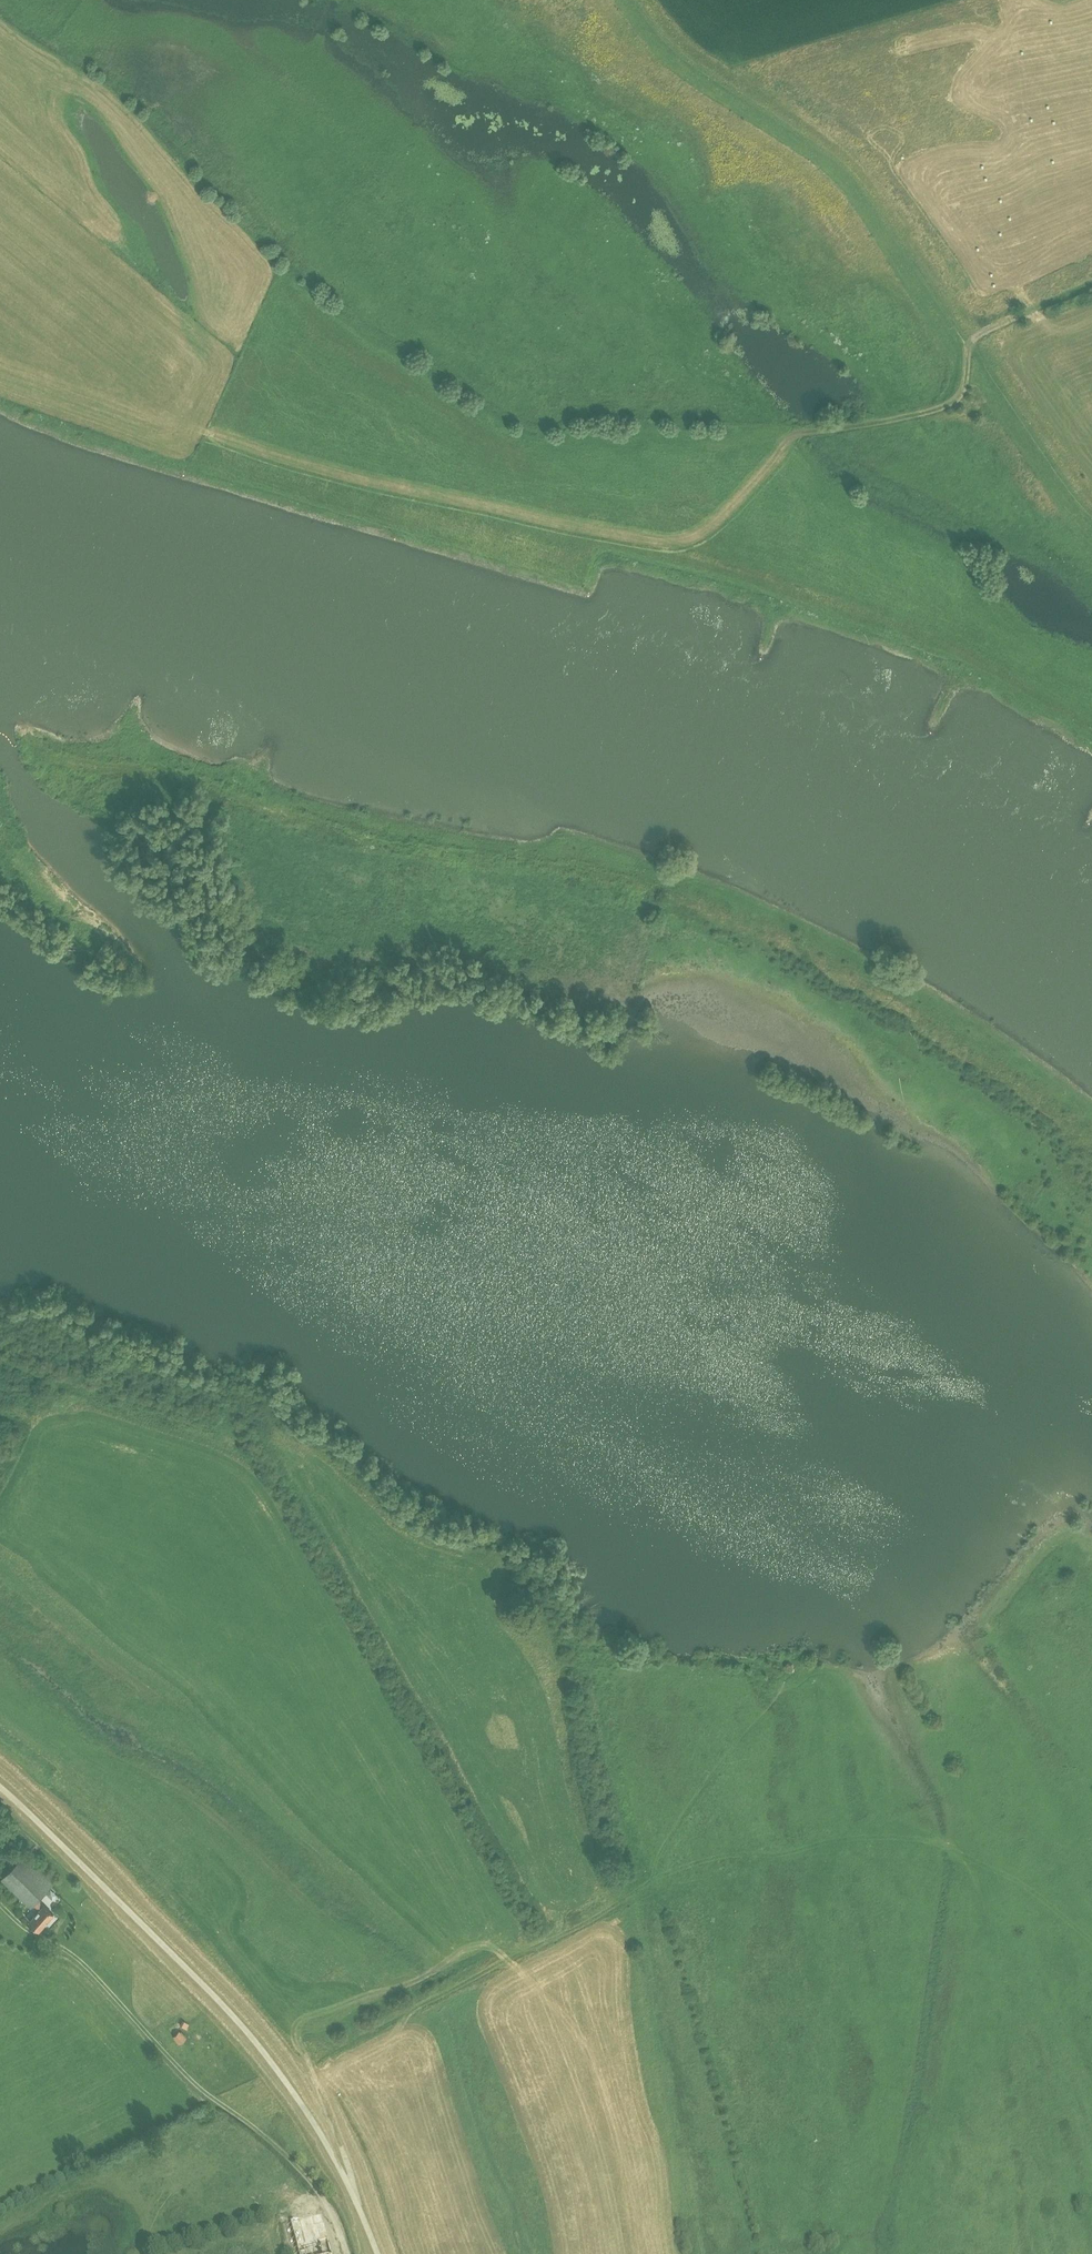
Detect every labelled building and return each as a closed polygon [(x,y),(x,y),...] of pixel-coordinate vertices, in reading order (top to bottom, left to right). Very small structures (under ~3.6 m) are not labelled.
[(57,1880),(27,1851),(1,1878),(31,1907),(33,1905),(38,1910),(29,1920),(39,1929),(54,1913),(44,1904),(39,1899),(57,1880)] [(191,2022),(184,2018),(181,2024),(187,2028),(191,2022)] [(172,2037),(179,2045),(187,2037),(180,2030),(172,2037)] [(298,2253),(333,2253),(323,2212),(290,2221),(298,2253)]
